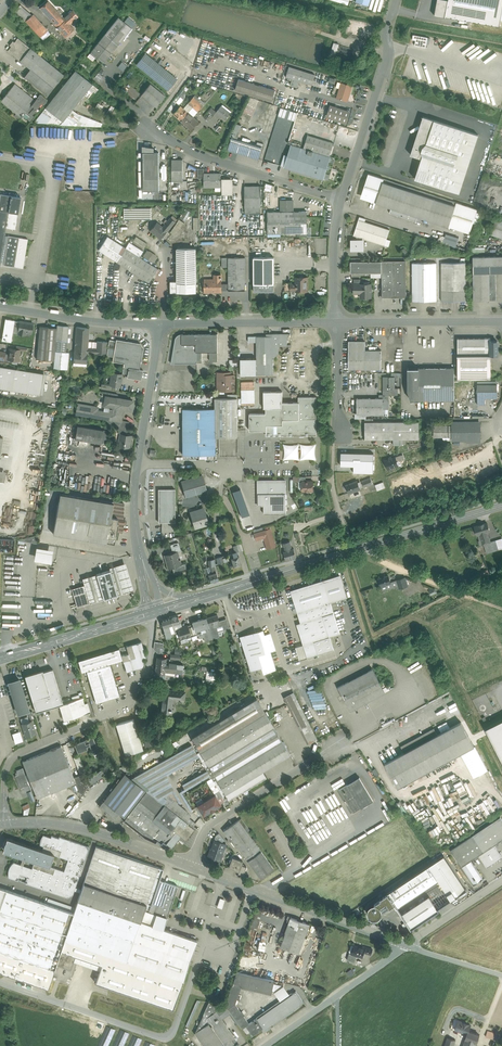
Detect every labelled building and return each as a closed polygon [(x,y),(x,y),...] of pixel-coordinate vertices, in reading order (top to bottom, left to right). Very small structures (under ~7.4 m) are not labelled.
[(445,16),(448,0),(437,0),(434,15),(445,17),(446,16),(445,16)] [(445,16),(446,16),(499,26),(501,10),(501,0),(448,0),(445,16)] [(48,1),(40,8),(49,18),(57,11),(48,1)] [(32,15),(20,5),(15,11),(26,21),(32,15)] [(57,11),(49,18),(57,27),(65,20),(64,19),(57,11)] [(72,11),(64,19),(65,20),(69,25),(78,17),(72,11)] [(42,25),(33,14),(32,15),(26,21),(35,31),(42,25)] [(118,17),(98,43),(111,53),(132,28),(118,17)] [(69,25),(65,20),(57,27),(65,37),(74,30),(69,25)] [(42,25),(35,31),(43,40),(50,34),(47,31),(48,31),(42,25)] [(428,37),(413,34),(412,39),(416,40),(415,43),(415,45),(426,47),(428,37)] [(31,48),(18,38),(14,42),(13,41),(9,45),(11,46),(8,51),(20,61),(31,48)] [(334,42),(330,55),(335,57),(339,44),(334,42)] [(111,53),(98,43),(91,52),(104,62),(111,53)] [(64,75),(31,48),(20,61),(30,69),(24,77),(47,96),(64,75)] [(177,79),(145,53),(136,64),(168,90),(177,79)] [(122,61),(117,66),(122,70),(127,65),(122,61)] [(315,75),(289,67),(286,77),(312,85),(315,75)] [(75,71),(45,108),(60,120),(62,122),(92,84),(75,71)] [(99,81),(103,76),(98,72),(94,77),(99,81)] [(275,90),(239,79),(235,90),(272,101),(275,90)] [(299,81),(292,79),(290,85),(297,87),(299,81)] [(352,86),(341,83),(337,98),(347,101),(352,86)] [(35,100),(15,84),(1,101),(21,118),(25,113),(35,100)] [(165,96),(150,84),(141,95),(156,107),(165,96)] [(47,100),(40,94),(40,95),(38,97),(37,98),(42,103),(41,103),(44,105),(47,100)] [(195,95),(188,103),(193,107),(200,99),(195,95)] [(35,100),(25,113),(30,117),(36,109),(36,108),(38,108),(39,107),(39,105),(40,105),(41,103),(42,103),(37,98),(35,100)] [(200,99),(193,107),(195,109),(198,112),(203,106),(201,104),(203,102),(200,99)] [(188,103),(184,108),(181,106),(173,114),(181,121),(193,107),(188,103)] [(351,111),(330,105),(326,117),(347,124),(351,111)] [(198,121),(191,115),(195,109),(193,107),(181,121),(191,130),(198,121)] [(45,108),(34,123),(56,124),(60,120),(45,108)] [(229,115),(220,108),(216,112),(225,119),(229,115)] [(88,120),(76,111),(68,121),(81,130),(88,120)] [(423,117),(413,148),(410,155),(421,158),(423,155),(422,155),(421,150),(423,147),(426,144),(434,120),(423,117)] [(466,130),(434,120),(426,144),(423,147),(421,150),(422,155),(423,155),(421,158),(415,179),(447,189),(466,130)] [(231,136),(237,138),(242,125),(235,122),(231,136)] [(466,130),(447,189),(460,193),(479,135),(466,130)] [(334,143),(308,135),(304,148),(330,156),(334,143)] [(263,147),(231,137),(228,149),(259,159),(263,147)] [(304,148),(292,145),(285,167),(323,178),(330,156),(304,148)] [(159,152),(142,153),(143,191),(159,190),(159,152)] [(183,159),(172,159),(172,181),(183,181),(183,159)] [(204,173),(204,178),(204,187),(221,187),(221,173),(204,173)] [(477,209),(368,174),(362,192),(367,194),(365,199),(391,208),(417,216),(448,227),(449,224),(470,230),(477,209)] [(233,178),(222,179),(222,195),(233,195),(233,178)] [(261,186),(245,186),(245,208),(245,213),(261,213),(261,186)] [(0,194),(0,196),(0,211),(8,212),(6,227),(16,229),(21,197),(0,194)] [(294,201),(280,201),(280,211),(294,211),(294,201)] [(151,208),(123,208),(123,217),(151,216),(151,208)] [(186,208),(180,217),(185,221),(192,212),(186,208)] [(417,216),(391,208),(390,213),(416,221),(417,216)] [(6,227),(8,212),(0,211),(0,263),(6,227)] [(280,211),(267,212),(268,233),(298,233),(300,233),(300,211),(294,211),(280,211)] [(163,227),(157,222),(150,230),(161,239),(176,222),(176,221),(171,218),(171,217),(163,227)] [(496,219),(490,234),(501,238),(501,221),(496,219)] [(365,222),(358,220),(353,235),(356,236),(360,237),(385,245),(390,230),(365,222)] [(445,234),(443,244),(457,247),(458,236),(445,234)] [(28,239),(8,236),(6,248),(3,265),(23,268),(28,239)] [(125,248),(107,236),(98,250),(117,262),(125,248)] [(360,237),(356,236),(357,240),(351,240),(351,249),(363,249),(363,240),(360,240),(360,237)] [(143,251),(129,242),(125,248),(139,257),(143,251)] [(139,257),(125,248),(117,262),(148,282),(157,269),(139,257)] [(196,248),(177,248),(177,281),(180,281),(180,292),(196,292),(196,248)] [(152,253),(148,250),(144,256),(149,259),(152,253)] [(158,257),(152,253),(149,259),(154,263),(158,257)] [(473,257),(473,274),(489,273),(496,273),(501,273),(501,256),(473,257)] [(245,257),(228,257),(229,284),(229,289),(229,290),(245,290),(245,257)] [(274,257),(254,257),(254,283),(274,283),(274,257)] [(351,261),(350,261),(351,273),(382,272),(382,261),(361,261),(351,261)] [(406,261),(382,261),(382,272),(382,297),(406,297),(406,261)] [(436,263),(412,263),(412,301),(437,301),(436,263)] [(466,263),(441,263),(441,290),(466,290),(466,263)] [(489,273),(473,274),(473,301),(490,300),(489,273)] [(215,279),(205,280),(205,292),(221,292),(221,289),(221,284),(221,278),(222,278),(222,277),(221,277),(221,275),(214,275),(215,279)] [(307,277),(296,277),(296,284),(291,284),(291,290),(296,290),(296,291),(307,291),(307,277)] [(177,281),(171,281),(171,292),(180,292),(180,281),(177,281)] [(274,283),(254,283),(254,291),(274,291),(274,283)] [(371,284),(361,284),(360,284),(354,284),(354,291),(361,291),(361,298),(371,297),(371,284)] [(466,290),(441,290),(441,301),(466,301),(466,290)] [(14,320),(5,319),(2,340),(11,342),(12,333),(14,321),(14,320)] [(33,324),(20,321),(20,322),(18,334),(23,335),(24,332),(31,333),(33,324)] [(68,326),(57,325),(56,340),(67,341),(68,326)] [(57,328),(40,327),(37,360),(54,361),(57,328)] [(97,343),(88,342),(89,328),(76,327),(74,352),(87,353),(87,355),(89,356),(90,353),(106,354),(107,342),(97,341),(97,343)] [(269,336),(248,336),(248,342),(256,342),(257,358),(240,358),(241,369),(241,375),(273,374),(273,358),(279,353),(279,346),(288,346),(287,339),(288,340),(289,333),(279,333),(269,333),(269,336)] [(217,334),(182,334),(180,334),(178,335),(177,337),(176,338),(171,363),(197,363),(197,361),(196,361),(196,352),(202,352),(210,352),(218,352),(217,334)] [(490,338),(458,338),(458,355),(490,355),(490,341),(490,338)] [(116,341),(109,340),(108,348),(114,350),(116,341)] [(140,344),(116,340),(116,341),(114,350),(112,361),(124,363),(122,373),(127,374),(129,368),(139,369),(140,364),(141,363),(141,362),(140,361),(143,348),(140,344)] [(381,350),(365,350),(365,341),(349,341),(348,369),(381,369),(381,350)] [(20,350),(10,348),(8,359),(18,361),(20,350)] [(74,352),(73,363),(87,363),(87,355),(87,353),(74,352)] [(458,355),(458,378),(491,378),(491,355),(490,355),(458,355)] [(0,366),(0,388),(40,395),(44,373),(0,366)] [(139,369),(129,368),(127,374),(127,377),(141,380),(143,370),(139,369)] [(419,368),(408,368),(408,390),(411,400),(419,400),(419,368)] [(454,368),(419,368),(419,400),(454,400),(454,368)] [(122,374),(112,372),(110,385),(119,387),(120,387),(122,374)] [(225,373),(225,372),(217,372),(217,378),(220,378),(220,382),(221,382),(221,391),(225,391),(228,391),(228,390),(234,390),(234,375),(230,375),(230,373),(225,373)] [(391,377),(383,377),(383,391),(390,391),(390,388),(395,388),(395,377),(391,377)] [(497,384),(477,384),(477,405),(484,405),(484,398),(497,398),(497,384)] [(255,389),(241,389),(241,405),(255,404),(255,389)] [(282,391),(264,391),(264,408),(266,408),(266,413),(249,413),(250,430),(271,430),(271,433),(282,433),(282,435),(315,435),(315,397),(298,397),(298,402),(282,402),(282,391)] [(117,398),(107,397),(104,412),(109,413),(110,408),(111,408),(112,405),(116,405),(115,407),(122,408),(131,410),(133,401),(117,398)] [(228,398),(215,398),(215,436),(238,436),(237,398),(228,398)] [(383,398),(357,398),(357,413),(357,414),(366,414),(383,414),(383,409),(383,398)] [(122,408),(115,407),(116,405),(112,405),(111,408),(110,408),(109,413),(104,412),(97,411),(97,408),(77,404),(76,414),(106,420),(110,420),(110,421),(120,423),(121,420),(122,413),(121,413),(122,408)] [(215,409),(183,409),(183,448),(199,448),(199,441),(215,441),(215,436),(215,409)] [(419,439),(419,422),(373,422),(365,422),(365,439),(393,439),(402,439),(406,439),(419,439)] [(479,422),(453,422),(453,426),(453,437),(453,441),(479,441),(479,422)] [(103,430),(77,425),(75,439),(101,443),(103,430)] [(450,426),(434,426),(434,437),(443,437),(450,437),(450,426)] [(127,434),(120,433),(118,446),(129,448),(131,435),(127,434)] [(215,441),(199,441),(199,448),(199,455),(215,454),(215,441)] [(283,444),(283,460),(299,460),(299,444),(283,444)] [(300,444),(300,460),(316,460),(316,444),(300,444)] [(354,466),(374,466),(374,453),(341,452),(341,466),(354,466)] [(401,455),(392,458),(392,457),(389,458),(389,459),(385,461),(388,469),(398,465),(397,461),(402,460),(401,455)] [(202,475),(182,481),(186,497),(207,491),(202,475)] [(362,481),(364,487),(373,484),(370,477),(362,481)] [(286,481),(258,481),(258,505),(264,505),(264,514),(286,513),(286,481)] [(313,481),(307,481),(302,481),(302,491),(313,491),(313,481)] [(357,481),(346,485),(349,493),(360,489),(357,481)] [(383,482),(375,485),(377,491),(385,488),(383,482)] [(175,489),(158,489),(159,511),(175,511),(175,489)] [(113,502),(94,499),(94,500),(60,494),(53,534),(106,543),(113,503),(113,502)] [(113,503),(106,543),(115,545),(116,538),(117,531),(122,532),(123,524),(123,523),(124,523),(125,520),(124,519),(123,519),(123,515),(124,511),(123,511),(124,507),(123,507),(124,503),(113,501),(113,502),(113,503)] [(159,511),(158,511),(158,522),(175,522),(175,511),(159,511)] [(204,512),(196,514),(198,518),(193,520),(196,528),(208,524),(204,512)] [(487,523),(475,526),(477,535),(479,534),(482,545),(484,544),(486,550),(492,548),(491,542),(487,532),(490,531),(487,523)] [(270,529),(254,534),(256,540),(263,538),(267,549),(275,546),(270,529)] [(38,535),(18,540),(36,543),(38,535)] [(290,541),(283,543),(285,551),(284,551),(286,560),(296,557),(294,548),(292,549),(290,541)] [(178,542),(171,544),(173,552),(175,552),(178,551),(181,550),(178,542)] [(53,547),(35,544),(34,550),(33,557),(50,560),(52,553),(53,547)] [(173,552),(165,555),(166,559),(165,559),(166,563),(168,563),(170,568),(172,567),(181,565),(181,564),(178,551),(175,552),(173,552)] [(235,552),(232,553),(233,555),(234,557),(231,558),(233,567),(241,564),(239,556),(238,556),(236,552),(235,552)] [(223,556),(216,558),(217,559),(214,559),(215,565),(224,562),(223,556)] [(117,595),(133,590),(125,563),(109,568),(110,570),(117,595)] [(185,563),(181,564),(181,565),(172,567),(174,572),(187,569),(185,563)] [(213,566),(209,567),(211,573),(206,575),(208,582),(210,581),(211,583),(218,580),(216,572),(215,572),(213,566)] [(110,570),(97,574),(104,599),(117,595),(110,570)] [(84,585),(90,603),(104,599),(97,574),(82,578),(84,585)] [(388,575),(378,579),(381,585),(382,586),(383,590),(398,585),(397,580),(390,582),(388,575)] [(339,577),(324,581),(330,603),(346,598),(339,577)] [(405,577),(397,580),(398,585),(399,588),(408,586),(405,577)] [(324,581),(292,591),(297,608),(296,608),(303,632),(305,631),(308,643),(303,645),(295,647),(300,660),(318,654),(314,642),(330,637),(340,633),(330,603),(324,581)] [(90,603),(84,585),(72,589),(77,607),(90,603)] [(217,614),(206,618),(208,626),(212,638),(218,636),(217,631),(224,629),(224,630),(224,629),(221,621),(219,622),(217,614)] [(177,615),(170,617),(173,625),(180,623),(177,615)] [(170,617),(161,620),(163,628),(167,627),(173,625),(170,617)] [(206,618),(198,620),(199,624),(197,625),(198,629),(208,626),(206,618)] [(181,627),(177,629),(179,633),(180,639),(187,637),(190,636),(189,633),(187,626),(181,627)] [(208,626),(198,629),(199,633),(196,634),(198,638),(205,636),(207,640),(212,638),(208,626)] [(264,635),(263,630),(257,632),(264,653),(255,655),(250,640),(242,642),(251,671),(261,667),(273,664),(269,652),(264,635)] [(257,632),(249,635),(250,640),(255,655),(264,653),(257,632)] [(270,633),(264,635),(269,652),(276,650),(270,633)] [(314,642),(318,654),(334,650),(330,637),(314,642)] [(141,641),(126,646),(126,647),(128,654),(122,655),(126,672),(145,666),(142,658),(146,657),(141,641)] [(125,646),(78,661),(80,667),(105,659),(121,654),(127,653),(125,647),(125,646)] [(166,658),(157,657),(156,665),(165,666),(165,664),(166,658)] [(105,659),(88,664),(90,671),(107,665),(105,659)] [(90,671),(87,671),(96,703),(119,696),(110,664),(107,665),(90,671)] [(275,670),(273,664),(261,667),(263,674),(275,670)] [(165,666),(156,665),(155,673),(164,674),(165,669),(165,666)] [(53,669),(43,672),(43,670),(25,676),(36,712),(59,705),(63,704),(53,669)] [(373,669),(338,687),(350,711),(385,693),(373,669)] [(28,710),(19,679),(9,682),(18,713),(28,710)] [(185,692),(164,690),(161,714),(165,715),(165,714),(171,714),(172,698),(184,700),(185,692)] [(318,739),(294,692),(284,697),(308,744),(318,739)] [(324,693),(310,693),(310,695),(316,694),(316,696),(319,696),(320,700),(313,701),(313,709),(325,708),(324,693)] [(63,704),(59,705),(64,721),(90,712),(88,703),(84,704),(83,698),(63,704)] [(256,698),(191,737),(200,752),(265,712),(256,698)] [(265,712),(200,752),(225,794),(262,771),(290,754),(265,712)] [(134,719),(116,724),(125,755),(143,750),(136,727),(134,719)] [(32,720),(22,723),(25,735),(35,732),(34,732),(32,725),(33,725),(32,720)] [(501,761),(501,720),(485,728),(501,761)] [(441,731),(449,727),(446,721),(438,725),(441,731)] [(404,753),(385,763),(398,788),(474,746),(461,722),(437,735),(404,753)] [(434,728),(401,746),(404,753),(437,735),(434,728)] [(20,731),(12,733),(15,743),(17,742),(23,741),(23,740),(20,731)] [(87,739),(74,744),(78,753),(88,749),(87,747),(90,745),(93,754),(99,752),(99,751),(96,744),(92,735),(86,738),(87,739)] [(153,738),(145,739),(146,747),(154,746),(153,738)] [(131,778),(143,788),(165,776),(199,757),(192,744),(131,778)] [(61,746),(22,761),(37,798),(76,782),(74,777),(61,746)] [(225,794),(200,752),(197,753),(206,769),(210,776),(219,790),(222,796),(224,798),(227,797),(225,794)] [(79,755),(73,757),(80,774),(84,773),(86,773),(79,755)] [(22,768),(16,770),(18,774),(15,775),(20,788),(24,787),(26,791),(31,788),(22,768)] [(186,791),(210,776),(206,769),(182,784),(186,791)] [(87,780),(85,780),(89,786),(105,775),(102,770),(87,780)] [(262,771),(225,794),(227,797),(228,799),(243,790),(244,792),(246,793),(247,792),(248,790),(247,788),(266,777),(262,771)] [(80,774),(74,777),(76,782),(81,795),(89,786),(85,780),(87,780),(84,773),(80,774)] [(139,800),(147,791),(143,788),(131,778),(125,773),(103,801),(119,813),(125,818),(131,811),(139,800)] [(184,809),(165,776),(143,788),(147,791),(163,804),(170,796),(174,800),(178,803),(177,803),(184,809)] [(353,812),(373,800),(360,777),(339,789),(353,812)] [(219,790),(214,794),(215,795),(217,799),(222,796),(219,790)] [(163,804),(147,791),(139,800),(156,814),(164,804),(163,804)] [(215,795),(203,802),(204,803),(198,806),(203,814),(203,815),(220,804),(217,799),(215,795)] [(170,796),(163,804),(164,804),(168,808),(174,800),(170,796)] [(156,814),(139,800),(131,811),(148,825),(156,814)] [(178,803),(174,800),(168,808),(181,818),(187,811),(184,809),(177,803),(178,803)] [(119,813),(103,801),(99,806),(115,818),(119,813)] [(156,814),(148,825),(165,838),(167,836),(181,818),(168,808),(164,804),(156,814)] [(339,807),(330,812),(336,823),(345,818),(339,807)] [(148,825),(131,811),(125,818),(143,832),(144,830),(148,825)] [(450,850),(474,885),(483,879),(471,860),(501,840),(501,819),(500,817),(450,850)] [(186,822),(181,818),(167,836),(170,839),(174,833),(178,836),(180,834),(186,839),(194,828),(192,827),(186,822)] [(196,823),(189,818),(186,822),(192,827),(196,823)] [(230,837),(260,878),(273,868),(248,833),(251,831),(241,818),(238,820),(223,831),(229,838),(230,837)] [(174,833),(170,839),(167,836),(165,838),(148,825),(144,830),(161,843),(163,841),(166,843),(167,842),(171,846),(178,836),(174,833)] [(161,843),(144,830),(143,832),(137,839),(138,840),(141,836),(145,839),(143,842),(158,847),(161,843)] [(224,840),(219,833),(215,835),(214,838),(222,841),(224,840)] [(64,871),(50,866),(50,867),(34,861),(32,868),(23,865),(25,858),(23,858),(21,864),(14,862),(11,865),(9,869),(8,873),(9,877),(18,880),(20,874),(27,876),(25,883),(67,897),(73,895),(89,847),(59,836),(59,838),(51,836),(51,837),(43,835),(42,837),(40,839),(40,842),(40,845),(43,846),(42,850),(54,854),(54,855),(68,859),(64,871)] [(42,850),(7,838),(3,851),(23,858),(25,858),(34,861),(50,867),(50,866),(54,855),(54,854),(42,850)] [(226,844),(215,840),(211,851),(210,851),(208,857),(219,861),(226,844)] [(158,867),(96,846),(78,900),(145,923),(145,922),(163,929),(178,886),(160,880),(163,869),(158,867)] [(444,856),(429,866),(438,880),(451,899),(466,889),(444,856)] [(242,861),(232,857),(228,867),(233,868),(233,869),(238,871),(241,864),(242,861)] [(246,866),(241,864),(238,871),(238,873),(243,874),(246,866)] [(429,866),(388,893),(387,893),(387,894),(394,904),(396,907),(438,880),(429,866)] [(74,913),(47,903),(0,888),(0,972),(48,988),(54,970),(56,965),(61,951),(64,940),(70,924),(74,913)] [(381,914),(382,912),(394,904),(387,894),(381,898),(381,899),(374,904),(371,905),(369,908),(368,910),(368,914),(370,916),(372,917),(375,918),(377,918),(379,916),(381,914)] [(429,896),(401,915),(411,929),(412,928),(437,911),(437,912),(439,911),(437,908),(429,896)] [(48,898),(47,903),(74,913),(75,908),(48,898)] [(145,923),(78,900),(75,908),(74,913),(70,924),(64,940),(183,980),(197,940),(163,929),(145,922),(145,923)] [(257,907),(250,928),(256,930),(262,909),(257,907)] [(310,924),(291,917),(280,946),(299,953),(310,924)] [(183,980),(64,940),(61,951),(76,956),(74,961),(100,970),(96,983),(173,1009),(183,980)] [(365,948),(354,945),(352,953),(352,954),(357,955),(363,957),(364,952),(371,954),(372,949),(365,947),(365,948)] [(76,956),(61,951),(56,965),(71,970),(74,961),(76,956)] [(357,955),(352,954),(352,953),(349,953),(347,960),(355,962),(357,955)] [(273,980),(236,972),(233,982),(241,986),(270,993),(273,980)] [(233,982),(226,1004),(225,1005),(228,1009),(235,1004),(241,986),(233,982)] [(296,991),(257,1018),(264,1027),(263,1027),(264,1029),(304,1002),(296,991)] [(221,1007),(209,1002),(203,1015),(205,1018),(216,1011),(221,1007)] [(235,1004),(228,1009),(231,1013),(242,1029),(246,1026),(249,1024),(235,1004)] [(221,1007),(216,1011),(221,1018),(222,1019),(231,1013),(228,1009),(225,1005),(223,1007),(221,1007)] [(216,1011),(205,1018),(210,1026),(221,1018),(216,1011)] [(221,1018),(210,1026),(205,1018),(203,1015),(195,1032),(205,1045),(219,1045),(220,1045),(223,1043),(225,1045),(232,1045),(238,1042),(222,1019),(221,1018)] [(249,1024),(246,1026),(252,1035),(263,1027),(264,1027),(257,1018),(249,1024)] [(471,1025),(458,1020),(455,1030),(467,1034),(468,1031),(471,1025)] [(468,1031),(467,1034),(465,1038),(477,1042),(479,1035),(468,1031)] [(448,1037),(445,1045),(453,1045),(455,1040),(448,1037)]
